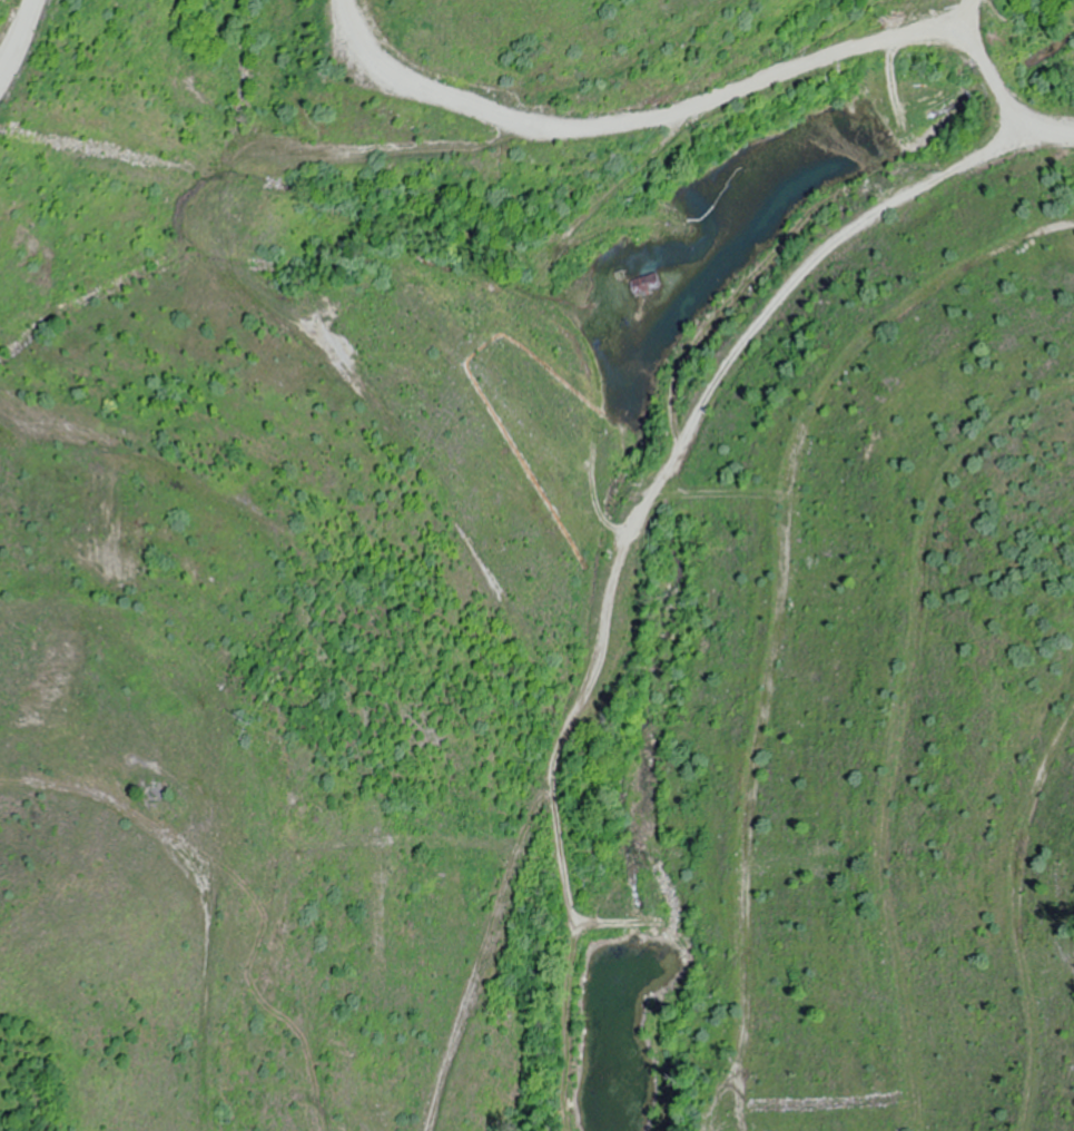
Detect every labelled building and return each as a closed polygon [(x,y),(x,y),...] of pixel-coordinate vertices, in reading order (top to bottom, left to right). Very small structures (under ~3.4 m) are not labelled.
[(632,281),(637,298),(663,290),(658,272),(632,281)]
